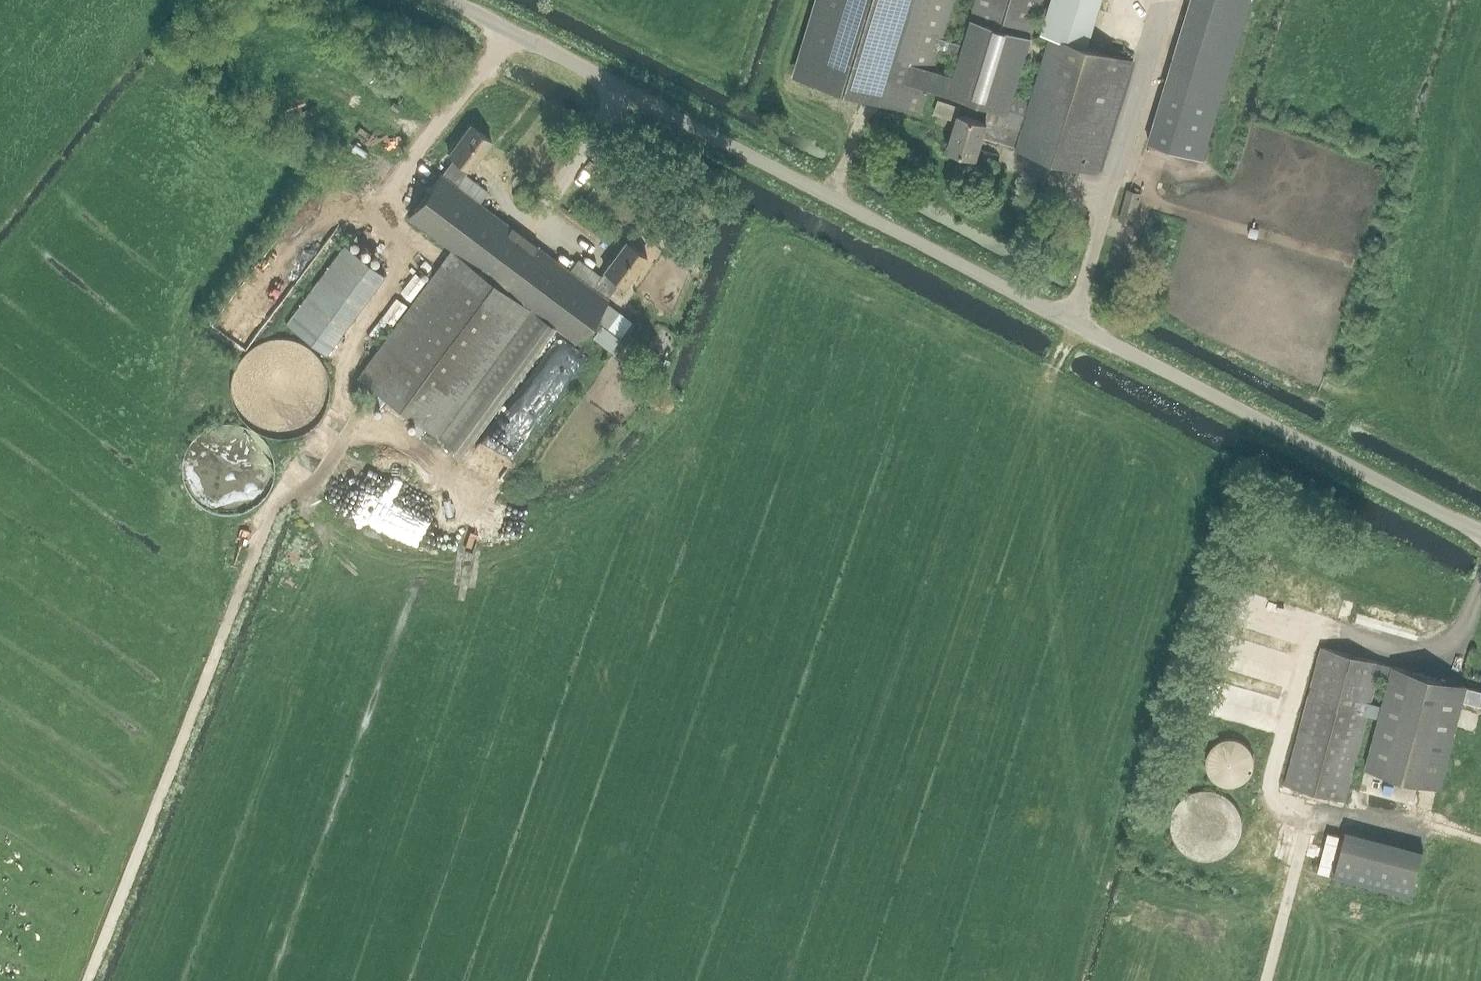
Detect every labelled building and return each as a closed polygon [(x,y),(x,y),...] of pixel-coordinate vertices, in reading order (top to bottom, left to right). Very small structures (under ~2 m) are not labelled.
[(1018,145),(1017,147),(1100,171),(1133,60),(1089,47),(1050,35),(1031,101),(1014,96),(1042,0),(977,0),(963,45),(943,39),(954,0),(820,0),(797,77),(921,114),(928,89),(989,107),(985,123),(959,115),(949,149),(978,157),(984,135),(1018,145)] [(1050,35),(1089,47),(1103,0),(1051,0),(1042,33),(1050,35)] [(1148,140),(1202,157),(1249,0),(1191,0),(1148,140)] [(455,159),(442,176),(441,175),(409,219),(452,251),(357,377),(379,394),(386,399),(397,407),(524,238),(478,203),(488,191),(466,174),(469,170),(470,170),(491,142),(470,126),(457,144),(455,142),(449,150),(451,152),(449,154),(455,159)] [(333,156),(337,148),(331,145),(327,153),(333,156)] [(1127,188),(1119,220),(1134,224),(1143,193),(1127,188)] [(626,243),(604,271),(605,272),(602,276),(579,259),(570,272),(524,238),(397,407),(416,421),(426,429),(453,450),(548,324),(575,344),(608,300),(607,300),(620,283),(626,287),(628,285),(630,286),(636,278),(634,277),(647,259),(626,243)] [(285,323),(325,353),(384,275),(344,245),(285,323)] [(593,337),(611,350),(620,338),(602,325),(593,337)] [(302,362),(298,358),(293,355),(288,353),(283,351),(277,351),(272,351),(266,351),(261,353),(256,355),(251,358),(247,362),(243,366),(240,371),(238,376),(237,381),(236,386),(236,392),(236,397),(238,403),(240,408),(243,412),(247,417),(251,420),(256,423),(261,426),(266,427),(272,428),(277,428),(283,427),(288,426),(293,423),(298,420),(302,417),(305,413),(308,408),(311,403),(312,398),(313,392),(313,387),(312,381),(311,376),(309,371),(306,366),(302,362)] [(373,402),(380,407),(386,399),(379,394),(373,402)] [(258,434),(253,430),(248,427),(243,425),(237,423),(231,422),(225,421),(219,422),(213,423),(208,425),(202,428),(197,431),(193,435),(189,440),(186,445),(183,450),(181,456),(180,462),(180,468),(180,474),(181,480),(183,485),(186,491),(189,496),(193,500),(198,504),(203,507),(209,510),(214,512),(220,513),(226,513),(232,513),(238,512),(244,510),(249,507),(254,503),(259,499),(262,495),(266,490),(268,484),(270,479),(271,473),(272,467),(271,461),(270,455),(268,449),(265,444),(262,439),(258,434)] [(420,436),(426,429),(416,421),(410,429),(420,436)] [(1360,594),(1354,618),(1427,635),(1433,611),(1360,594)] [(1467,688),(1468,686),(1393,666),(1393,667),(1382,664),(1382,663),(1322,647),(1285,784),(1345,800),(1379,673),(1391,676),(1366,768),(1440,788),(1464,701),(1480,705),(1480,692),(1467,688)] [(1210,758),(1210,762),(1210,766),(1212,771),(1214,774),(1216,778),(1220,780),(1224,783),(1228,784),(1232,784),(1236,784),(1240,782),(1244,780),(1248,778),(1250,774),(1252,771),(1254,766),(1254,762),(1254,758),(1252,754),(1250,750),(1248,747),(1244,744),(1240,742),(1236,741),(1232,740),(1228,741),(1224,742),(1220,744),(1216,747),(1214,750),(1212,754),(1210,758)] [(1412,897),(1424,850),(1346,830),(1334,876),(1412,897)]
